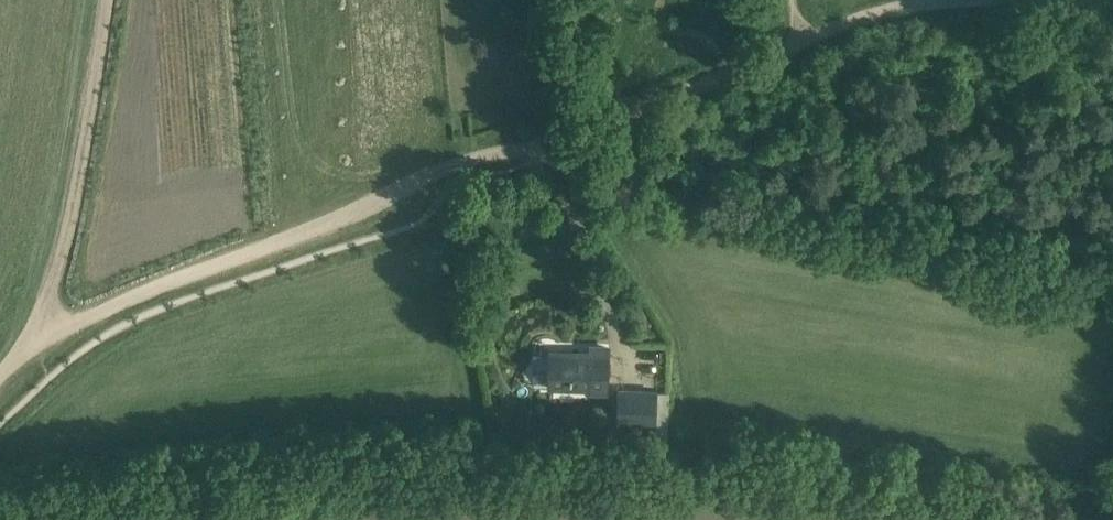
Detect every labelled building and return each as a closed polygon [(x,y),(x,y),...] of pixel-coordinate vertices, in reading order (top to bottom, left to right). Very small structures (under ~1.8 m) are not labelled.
[(608,348),(591,348),(591,354),(550,353),(549,386),(590,388),(590,391),(607,391),(608,348)] [(658,389),(617,388),(616,423),(668,425),(670,392),(657,392),(658,389)]
